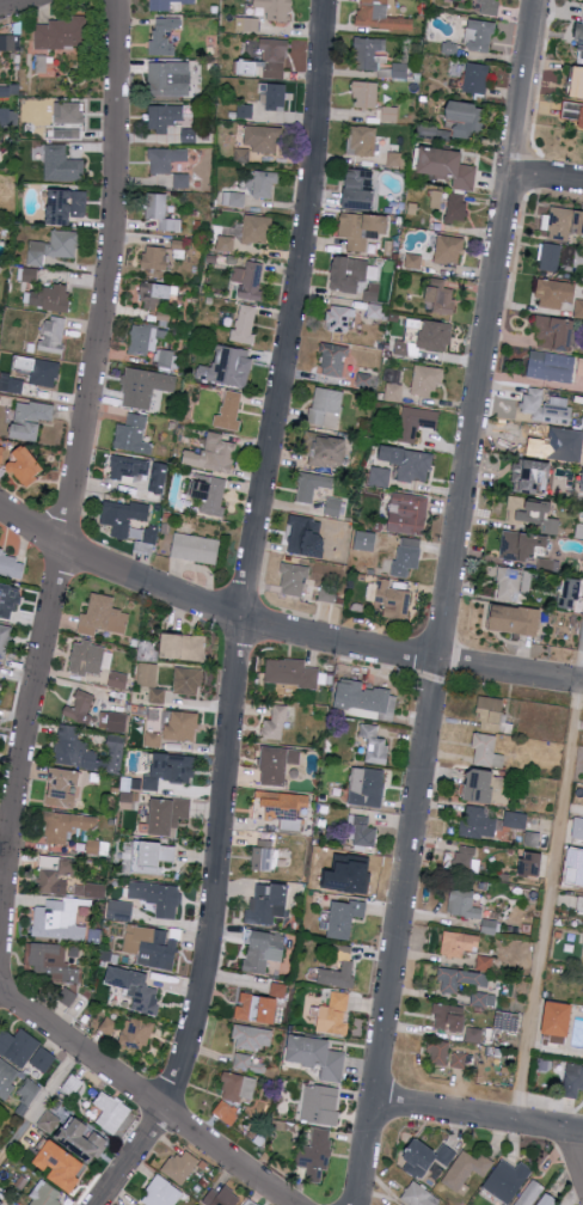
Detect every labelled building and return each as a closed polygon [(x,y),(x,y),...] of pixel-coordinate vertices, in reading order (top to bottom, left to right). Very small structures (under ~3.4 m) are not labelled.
[(151,10),(172,11),(172,3),(197,3),(197,0),(151,0),(151,10)] [(268,8),(267,22),(292,22),(292,0),(253,0),(253,8),(268,8)] [(360,28),(415,29),(415,18),(388,17),(388,0),(360,0),(360,28)] [(500,16),(502,1),(500,1),(501,0),(483,0),(482,14),(500,16)] [(176,54),(177,43),(168,43),(169,29),(182,29),(182,18),(154,17),(153,53),(176,54)] [(35,47),(87,48),(88,20),(36,19),(35,47)] [(496,22),(468,19),(465,49),(493,52),(496,22)] [(21,51),(20,35),(0,35),(0,51),(21,51)] [(378,71),(379,50),(388,51),(388,38),(355,38),(355,70),(378,71)] [(288,40),(261,39),(261,50),(266,50),(265,79),(287,79),(288,40)] [(191,62),(150,61),(149,96),(190,96),(191,62)] [(256,76),(257,61),(241,61),(241,76),(256,76)] [(487,94),(490,65),(468,63),(464,92),(487,94)] [(378,108),(378,82),(353,81),(352,108),(378,108)] [(286,111),(287,84),(262,84),(262,110),(286,111)] [(19,97),(19,86),(0,86),(0,97),(19,97)] [(449,120),(457,121),(455,137),(481,142),(488,107),(453,101),(449,120)] [(83,103),(55,103),(56,123),(84,122),(83,103)] [(184,105),(150,106),(151,133),(169,133),(168,123),(185,122),(184,105)] [(565,105),(564,118),(582,120),(582,128),(582,106),(565,105)] [(399,107),(382,107),(382,121),(399,121),(399,107)] [(17,128),(17,109),(0,109),(0,128),(17,128)] [(283,128),(246,125),(245,145),(254,146),(254,151),(282,153),(283,128)] [(376,155),(377,127),(350,126),(349,155),(376,155)] [(81,138),(81,129),(56,129),(56,138),(81,138)] [(45,180),(85,181),(86,159),(68,159),(68,145),(46,144),(45,180)] [(478,167),(464,164),(466,153),(425,146),(421,173),(455,178),(454,188),(474,191),(478,167)] [(189,148),(150,149),(151,174),(172,174),(172,162),(189,161),(189,148)] [(249,163),(250,149),(235,148),(234,162),(249,163)] [(377,210),(378,190),(373,190),(374,170),(349,169),(347,209),(377,210)] [(273,199),(274,183),(280,183),(280,172),(254,171),(253,198),(273,199)] [(190,174),(175,174),(175,187),(190,187),(190,174)] [(72,226),(73,216),(88,217),(89,191),(52,190),(51,225),(72,226)] [(246,194),(225,191),(223,206),(244,208),(246,194)] [(468,195),(450,192),(446,220),(464,223),(468,195)] [(167,194),(147,194),(146,230),(181,231),(182,219),(167,218),(167,194)] [(548,209),(547,239),(572,240),(572,233),(582,234),(582,210),(548,209)] [(339,237),(348,238),(347,250),(366,252),(368,238),(379,240),(380,233),(391,235),(393,218),(342,212),(339,237)] [(243,242),(271,243),(272,217),(244,215),(243,242)] [(52,242),(28,241),(27,265),(44,266),(44,256),(78,257),(79,231),(52,230),(52,242)] [(434,262),(460,265),(464,238),(438,234),(434,262)] [(236,238),(220,236),(218,250),(233,253),(236,238)] [(143,268),(171,271),(173,250),(183,251),(184,240),(174,239),(173,248),(145,245),(143,268)] [(540,270),(563,272),(565,245),(543,242),(540,270)] [(359,292),(360,281),(368,282),(369,259),(335,257),(334,291),(359,292)] [(240,298),(261,301),(265,263),(247,261),(247,268),(234,267),(233,281),(241,282),(240,298)] [(36,269),(25,268),(22,290),(34,291),(36,269)] [(453,315),(457,290),(445,288),(446,280),(431,277),(427,302),(434,303),(433,311),(453,315)] [(563,309),(563,301),(576,302),(577,282),(539,280),(538,307),(563,309)] [(70,286),(41,285),(40,310),(69,311),(70,286)] [(577,299),(574,317),(582,318),(582,300),(577,299)] [(254,346),(256,336),(252,335),(259,308),(241,303),(235,330),(231,329),(229,340),(254,346)] [(329,332),(351,333),(352,307),(329,306),(329,332)] [(66,317),(45,315),(41,351),(63,353),(66,317)] [(536,347),(574,349),(576,318),(537,317),(536,347)] [(451,351),(453,323),(424,321),(423,349),(451,351)] [(348,346),(324,343),(321,374),(345,377),(348,346)] [(254,351),(219,345),(215,367),(198,364),(196,379),(247,388),(254,351)] [(157,366),(171,368),(174,351),(160,349),(157,366)] [(577,357),(531,350),(528,376),(573,383),(577,357)] [(412,395),(434,398),(436,384),(444,385),(446,369),(416,365),(412,395)] [(178,375),(126,368),(121,406),(151,410),(154,389),(176,392),(178,375)] [(532,420),(567,425),(571,398),(550,395),(549,405),(541,404),(543,389),(526,386),(523,413),(533,414),(532,420)] [(345,391),(315,387),(311,424),(340,428),(345,391)] [(243,393),(226,390),(222,415),(215,414),(213,427),(237,431),(243,393)] [(435,407),(456,410),(458,396),(437,393),(435,407)] [(13,438),(40,442),(43,420),(54,422),(56,406),(19,400),(13,438)] [(417,444),(419,426),(439,429),(441,411),(402,406),(398,441),(417,444)] [(148,415),(129,412),(127,425),(118,424),(114,449),(152,454),(154,443),(144,442),(148,415)] [(582,462),(582,448),(582,429),(550,428),(548,460),(582,462)] [(233,473),(237,443),(222,441),(223,433),(207,431),(204,453),(185,451),(183,466),(233,473)] [(12,466),(26,487),(47,473),(29,444),(15,453),(20,460),(12,466)] [(398,480),(430,484),(434,453),(383,446),(381,461),(401,464),(398,480)] [(151,461),(114,454),(109,478),(122,480),(123,473),(147,477),(151,461)] [(555,464),(516,459),(512,491),(546,495),(547,488),(565,490),(566,476),(554,475),(555,464)] [(150,492),(167,494),(170,464),(153,462),(150,492)] [(388,488),(392,469),(372,466),(369,485),(388,488)] [(298,501),(314,504),(317,486),(334,489),(336,477),(304,471),(298,501)] [(224,516),(228,479),(211,477),(211,482),(197,481),(195,499),(203,500),(202,514),(224,516)] [(389,532),(425,535),(429,496),(392,493),(389,532)] [(341,516),(343,498),(327,497),(326,516),(341,516)] [(554,502),(509,498),(507,520),(552,524),(554,502)] [(129,540),(132,519),(149,521),(151,506),(105,499),(101,523),(113,525),(111,537),(129,540)] [(319,534),(322,520),(293,515),(287,552),(325,558),(328,536),(319,534)] [(146,543),(158,544),(159,526),(146,526),(146,543)] [(375,552),(378,534),(358,530),(355,548),(375,552)] [(500,559),(538,563),(540,545),(551,546),(553,537),(503,531),(500,559)] [(218,563),(221,539),(175,534),(172,559),(218,563)] [(409,569),(419,570),(422,540),(401,538),(399,560),(393,560),(392,577),(408,578),(409,569)] [(5,557),(6,549),(0,548),(0,574),(24,578),(27,560),(5,557)] [(309,567),(285,563),(280,593),(304,597),(309,567)] [(531,570),(500,567),(497,599),(527,602),(531,570)] [(582,601),(582,588),(582,580),(568,578),(565,609),(574,609),(575,600),(582,601)] [(410,590),(390,590),(391,581),(368,580),(368,602),(386,603),(385,619),(409,620),(410,590)] [(15,619),(20,585),(1,582),(0,585),(0,617),(15,619)] [(97,627),(126,634),(131,612),(113,608),(116,596),(93,591),(88,613),(82,612),(78,631),(95,635),(97,627)] [(544,611),(496,604),(493,630),(540,637),(544,611)] [(14,627),(0,623),(0,657),(6,658),(14,627)] [(164,657),(207,660),(208,634),(165,632),(164,657)] [(108,646),(76,639),(69,670),(101,677),(108,646)] [(306,659),(267,658),(266,684),(319,686),(320,666),(306,666),(306,659)] [(139,685),(157,686),(158,664),(140,662),(139,685)] [(204,668),(176,666),(175,693),(203,695),(204,668)] [(398,692),(364,687),(365,680),(341,677),(337,705),(395,713),(398,692)] [(66,703),(62,714),(85,722),(95,694),(79,688),(73,705),(66,703)] [(166,703),(166,688),(151,688),(150,702),(166,703)] [(507,700),(485,695),(477,727),(499,733),(507,700)] [(285,740),(288,705),(274,704),(273,720),(265,719),(263,738),(285,740)] [(127,731),(128,712),(100,711),(99,730),(127,731)] [(198,712),(171,711),(171,724),(165,723),(164,739),(197,740),(198,712)] [(54,763),(105,770),(106,760),(99,759),(100,751),(89,749),(90,740),(79,739),(80,726),(59,723),(54,763)] [(366,762),(387,764),(390,738),(378,737),(379,724),(361,723),(360,736),(369,737),(366,762)] [(162,747),(163,732),(146,731),(145,746),(162,747)] [(498,735),(475,732),(472,749),(477,749),(475,764),(504,768),(506,754),(495,753),(498,735)] [(264,784),(288,785),(290,763),(300,764),(301,748),(265,746),(264,784)] [(46,804),(75,808),(79,784),(89,786),(91,771),(52,766),(46,804)] [(386,769),(354,766),(351,804),(382,807),(386,769)] [(468,801),(495,802),(496,770),(469,768),(468,801)] [(256,818),(282,819),(282,830),(307,831),(308,793),(257,791),(256,818)] [(178,835),(178,819),(191,819),(192,798),(154,797),(153,834),(178,835)] [(485,816),(486,808),(466,804),(460,833),(494,840),(499,818),(485,816)] [(527,828),(528,812),(506,811),(505,827),(527,828)] [(67,844),(67,828),(97,829),(98,814),(47,813),(46,843),(67,844)] [(378,828),(370,827),(370,815),(357,815),(355,845),(377,846),(378,828)] [(582,838),(582,817),(575,816),(573,837),(582,838)] [(253,870),(274,871),(276,840),(255,839),(253,870)] [(164,860),(178,860),(178,842),(133,841),(132,873),(163,874),(164,860)] [(476,847),(458,844),(453,869),(479,874),(482,860),(474,858),(476,847)] [(523,875),(543,876),(545,852),(525,850),(523,875)] [(67,895),(68,877),(74,878),(75,858),(39,856),(36,893),(67,895)] [(360,881),(371,882),(372,863),(349,861),(346,889),(359,890),(360,881)] [(157,917),(179,919),(182,885),(132,881),(130,899),(158,902),(157,917)] [(246,922),(272,924),(272,918),(286,919),(289,885),(256,882),(255,899),(248,899),(246,922)] [(105,884),(86,883),(85,887),(76,886),(76,895),(104,897),(105,884)] [(482,919),(484,908),(474,906),(477,890),(453,886),(448,913),(482,919)] [(368,904),(334,898),(327,936),(351,940),(355,916),(366,917),(368,904)] [(63,900),(46,899),(46,907),(36,906),(33,935),(86,940),(87,926),(61,924),(63,900)] [(132,920),(133,901),(109,900),(108,919),(132,920)] [(137,964),(175,969),(179,939),(167,937),(168,930),(127,924),(123,951),(139,954),(137,964)] [(250,940),(246,970),(267,973),(269,960),(283,962),(286,935),(254,930),(252,941),(250,940)] [(481,951),(482,934),(445,932),(443,956),(465,957),(465,950),(481,951)] [(30,970),(51,972),(51,980),(79,982),(80,966),(65,965),(66,945),(32,942),(30,970)] [(477,968),(500,972),(502,958),(479,955),(477,968)] [(320,967),(317,983),(353,988),(356,961),(344,959),(343,970),(320,967)] [(150,973),(112,965),(108,982),(130,987),(128,995),(135,997),(132,1010),(156,1015),(162,989),(147,985),(150,973)] [(489,985),(490,972),(438,968),(436,990),(459,992),(460,983),(489,985)] [(271,996),(285,998),(287,984),(272,982),(271,996)] [(78,995),(66,987),(58,998),(70,1007),(78,995)] [(351,993),(333,990),(330,1007),(313,1004),(311,1015),(320,1016),(318,1031),(349,1035),(351,1022),(346,1021),(351,993)] [(276,1024),(282,999),(242,991),(237,1017),(276,1024)] [(471,1005),(496,1007),(497,993),(472,992),(471,1005)] [(545,1032),(573,1035),(578,1004),(550,1000),(545,1032)] [(436,1028),(466,1031),(465,1041),(482,1042),(483,1028),(467,1027),(468,1006),(433,1004),(432,1014),(437,1014),(436,1028)] [(521,1027),(521,1014),(497,1012),(497,1025),(521,1027)] [(118,1022),(106,1016),(99,1029),(111,1035),(118,1022)] [(154,1021),(124,1018),(121,1045),(151,1048),(154,1021)] [(235,1047),(272,1051),(275,1028),(237,1025),(235,1047)] [(23,1068),(43,1042),(22,1027),(16,1035),(4,1026),(0,1031),(0,1051),(23,1068)] [(291,1061),(324,1065),(322,1080),(343,1083),(347,1051),(334,1050),(335,1039),(294,1034),(291,1061)] [(429,1063),(449,1065),(451,1042),(431,1040),(429,1063)] [(30,1062),(46,1073),(58,1056),(42,1045),(30,1062)] [(474,1054),(454,1052),(452,1067),(473,1069),(474,1054)] [(253,1054),(237,1053),(235,1068),(251,1070),(253,1054)] [(24,1070),(0,1057),(0,1095),(7,1099),(24,1070)] [(567,1062),(562,1085),(582,1089),(582,1065),(567,1062)] [(255,1100),(260,1078),(228,1071),(222,1097),(243,1102),(244,1098),(255,1100)] [(337,1125),(342,1088),(307,1083),(302,1120),(337,1125)] [(97,1122),(116,1135),(134,1109),(105,1089),(94,1105),(104,1112),(97,1122)] [(242,1110),(223,1099),(214,1114),(233,1125),(242,1110)] [(52,1134),(62,1118),(47,1109),(37,1125),(52,1134)] [(95,1125),(76,1116),(71,1126),(66,1124),(58,1140),(99,1160),(110,1138),(93,1129),(95,1125)] [(335,1130),(314,1127),(311,1145),(302,1144),(299,1166),(311,1168),(309,1180),(323,1183),(325,1169),(329,1170),(335,1130)] [(400,1166),(423,1181),(437,1159),(447,1166),(457,1151),(444,1142),(439,1150),(420,1137),(400,1166)] [(36,1162),(50,1172),(48,1176),(73,1193),(83,1178),(79,1175),(88,1163),(52,1138),(36,1162)] [(162,1170),(183,1185),(202,1160),(188,1149),(181,1158),(174,1153),(162,1170)] [(442,1182),(459,1193),(473,1170),(485,1177),(495,1161),(482,1153),(478,1159),(463,1149),(442,1182)] [(502,1158),(483,1187),(510,1204),(534,1169),(522,1160),(517,1168),(502,1158)] [(185,1191),(158,1174),(141,1199),(150,1204),(176,1204),(185,1191)] [(532,1178),(515,1204),(532,1204),(544,1185),(532,1178)] [(66,1197),(42,1180),(30,1196),(35,1199),(30,1204),(60,1204),(66,1197)] [(413,1181),(401,1198),(411,1204),(447,1204),(413,1181)] [(213,1187),(203,1203),(207,1204),(239,1204),(244,1197),(226,1185),(221,1193),(213,1187)] [(556,1197),(543,1190),(536,1204),(553,1204),(556,1197)] [(259,1204),(248,1197),(243,1204),(258,1204),(259,1204)]
